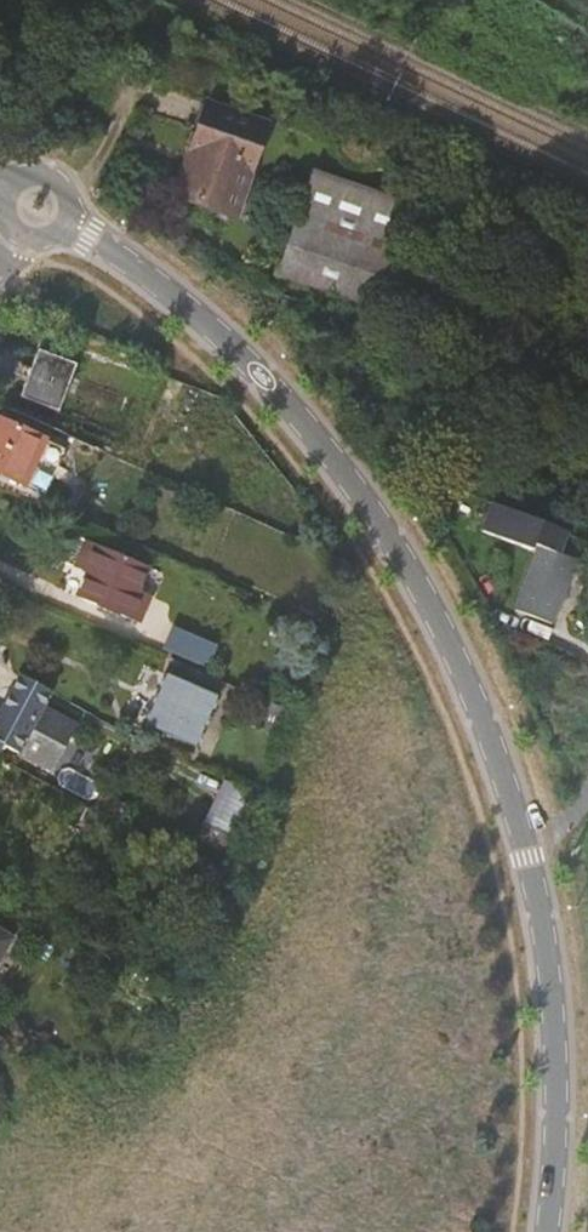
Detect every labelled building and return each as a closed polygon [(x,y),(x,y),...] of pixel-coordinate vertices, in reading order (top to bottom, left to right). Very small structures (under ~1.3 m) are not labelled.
[(185,196),(236,214),(270,121),(211,100),(194,149),(201,153),(185,196)] [(278,273),(523,360),(543,301),(394,248),(409,204),(314,171),(278,273)] [(80,346),(43,332),(19,400),(55,414),(57,410),(62,412),(72,385),(66,383),(80,346)] [(26,484),(45,441),(0,420),(0,472),(26,484)] [(575,567),(561,562),(569,538),(539,527),(527,558),(533,560),(515,609),(554,623),(575,567)] [(141,591),(150,565),(73,534),(63,558),(93,572),(83,598),(140,620),(150,595),(141,591)] [(166,651),(191,663),(193,660),(206,665),(208,662),(213,664),(215,659),(196,650),(197,648),(172,637),(166,651)] [(145,722),(193,744),(216,692),(168,671),(145,722)] [(5,744),(42,764),(65,722),(46,711),(44,713),(10,694),(0,713),(0,754),(5,744)] [(210,817),(235,825),(248,787),(223,778),(210,817)] [(9,936),(0,930),(0,950),(9,936)]
